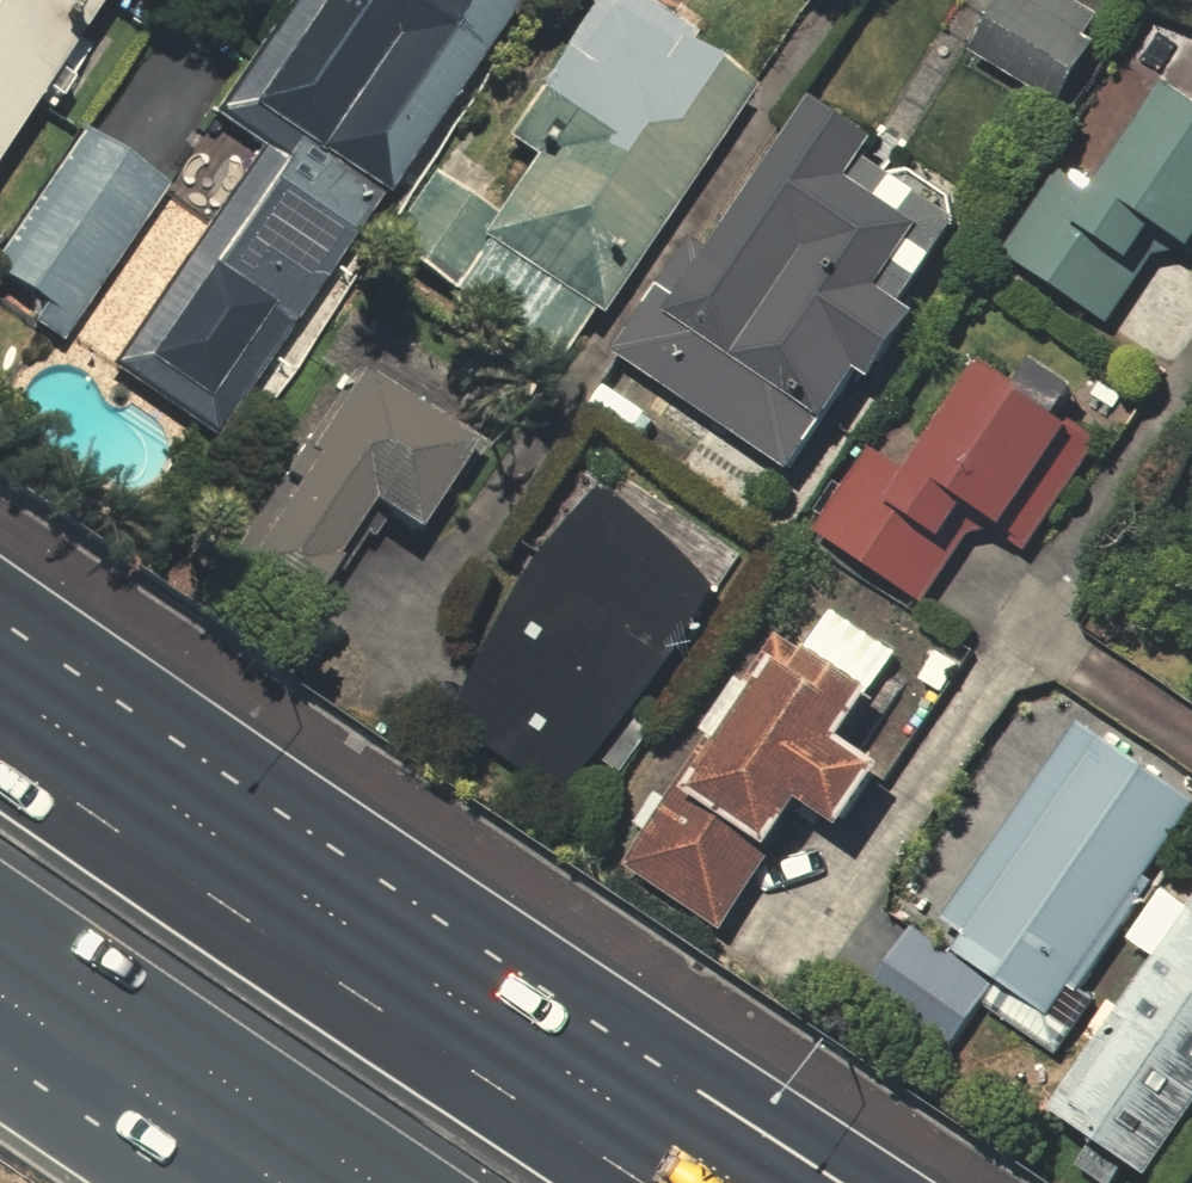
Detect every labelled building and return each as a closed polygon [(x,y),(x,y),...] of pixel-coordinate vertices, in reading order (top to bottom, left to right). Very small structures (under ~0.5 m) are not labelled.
[(86,0),(0,0),(0,138),(86,0)] [(220,114),(367,208),(511,0),(292,0),(220,114)] [(623,0),(571,0),(500,106),(516,118),(465,195),(432,173),(376,256),(551,374),(740,93),(675,49),(681,39),(623,0)] [(962,57),(1045,117),(1103,38),(1051,0),(1003,0),(962,57)] [(989,262),(1104,339),(1153,266),(1191,292),(1191,111),(1188,117),(1157,96),(1088,199),(1049,172),(989,262)] [(780,497),(784,490),(845,390),(863,401),(909,325),(892,316),(942,232),(903,209),(906,205),(847,170),(858,151),(795,113),(712,252),(680,232),(598,368),(657,403),(648,418),(780,497)] [(72,136),(0,250),(0,293),(65,334),(159,192),(72,136)] [(304,302),(360,215),(256,149),(108,382),(220,453),(236,428),(250,436),(326,317),(304,302)] [(875,437),(816,526),(909,586),(964,502),(1026,542),(1094,438),(1057,413),(1076,384),(1036,357),(1009,397),(976,375),(918,465),(875,437)] [(213,521),(234,535),(219,559),(295,608),(314,579),(308,575),(346,517),(397,550),(455,460),(334,381),(267,485),(246,471),(213,521)] [(553,563),(439,721),(556,806),(739,552),(602,454),(534,549),(553,563)] [(778,644),(736,699),(724,691),(682,747),(700,761),(618,867),(713,940),(798,829),(820,846),(869,782),(826,750),(888,669),(820,618),(792,655),(778,644)] [(1191,809),(1191,802),(1075,724),(937,932),(955,943),(943,961),(986,990),(1046,1029),(1191,809)] [(1122,1182),(1143,1182),(1191,1110),(1191,909),(1161,888),(1122,947),(1143,961),(1111,1008),(1107,1006),(1030,1121),(1122,1182)] [(943,961),(903,934),(857,1004),(940,1059),(986,990),(943,961)]
